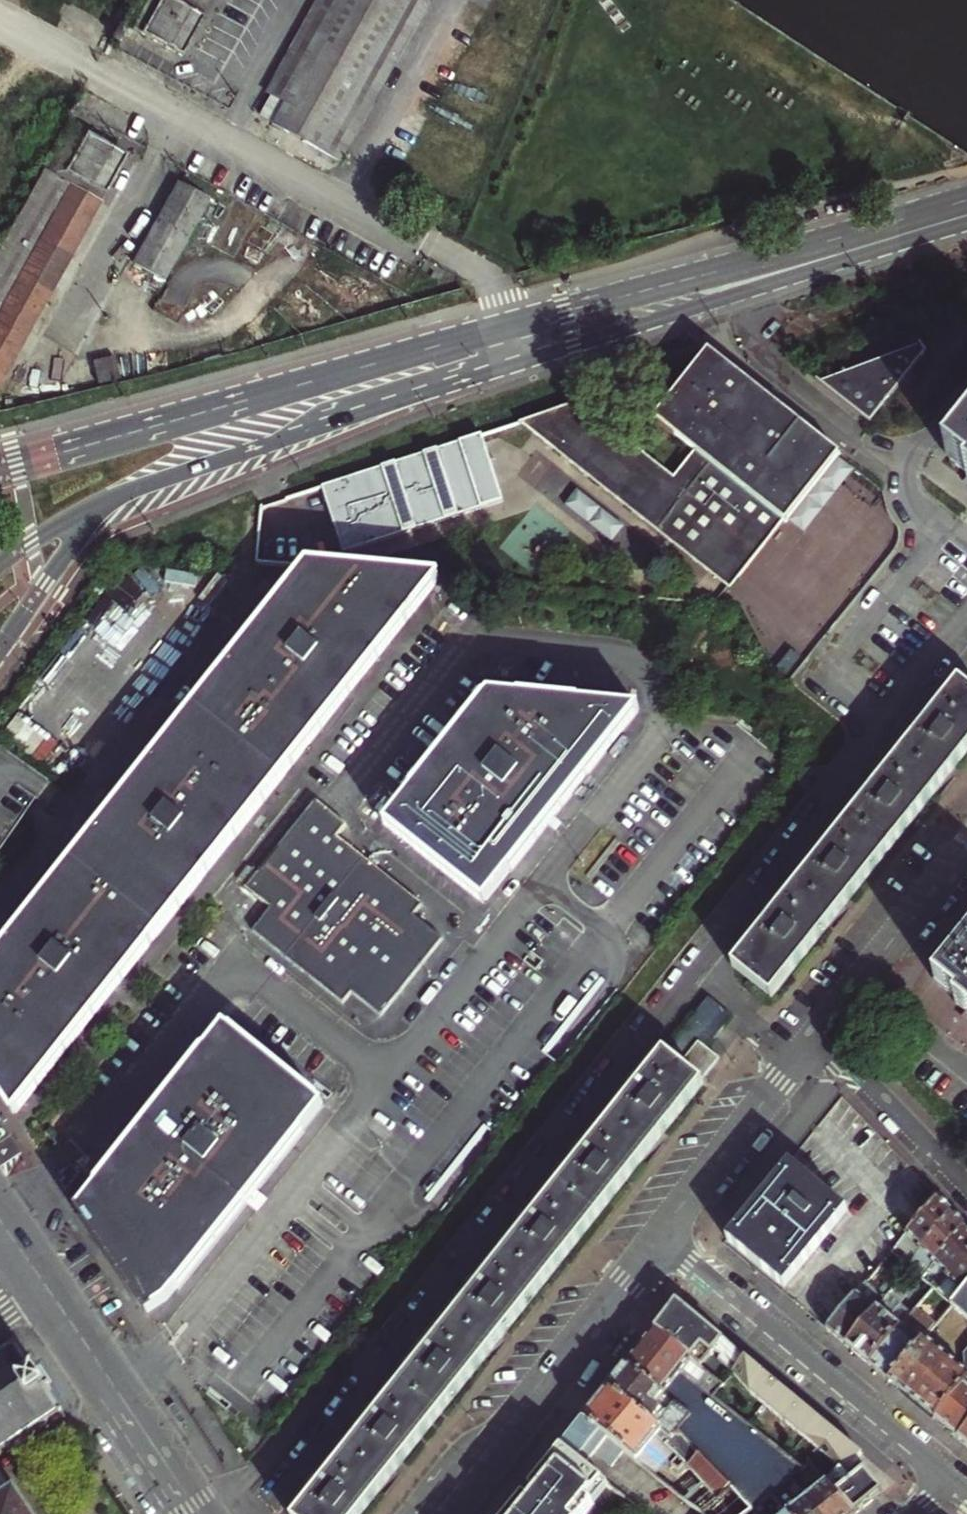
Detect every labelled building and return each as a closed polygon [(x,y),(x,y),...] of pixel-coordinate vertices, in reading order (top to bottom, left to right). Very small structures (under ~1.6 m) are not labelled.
[(175,0),(161,0),(142,34),(183,57),(206,16),(202,16),(178,2),(175,0)] [(211,0),(180,0),(178,2),(202,16),(211,0)] [(272,123),(334,157),(376,81),(384,84),(432,0),(318,0),(268,92),(285,100),(272,123)] [(118,41),(123,33),(117,29),(112,38),(118,41)] [(70,114),(77,118),(81,110),(75,106),(70,114)] [(0,246),(0,387),(106,194),(66,173),(84,139),(74,134),(51,176),(41,171),(0,246)] [(127,156),(86,134),(84,139),(66,173),(106,194),(127,156)] [(178,184),(134,264),(163,280),(208,200),(178,184)] [(921,346),(817,383),(873,425),(929,353),(921,346)] [(114,357),(92,364),(96,384),(120,378),(114,357)] [(589,402),(528,422),(734,586),(791,515),(836,458),(721,366),(674,425),(707,452),(684,480),(589,402)] [(489,435),(339,482),(361,550),(510,500),(489,435)] [(953,460),(966,472),(966,443),(953,460)] [(0,953),(0,1094),(4,1101),(12,1112),(435,578),(308,566),(0,953)] [(774,995),(811,948),(862,884),(916,816),(963,756),(966,752),(966,695),(957,687),(923,729),(869,797),(819,860),(768,925),(737,964),(774,995)] [(487,696),(385,825),(482,903),(636,711),(487,696)] [(54,792),(0,748),(0,863),(54,792)] [(341,830),(311,806),(242,892),(267,913),(250,934),(340,1006),(349,995),(378,1018),(440,941),(410,919),(416,909),(331,843),(341,830)] [(939,985),(966,1008),(966,950),(939,985)] [(706,999),(681,1031),(697,1044),(704,1049),(729,1017),(706,999)] [(223,1028),(79,1211),(91,1230),(147,1314),(169,1301),(322,1107),(223,1028)] [(415,1446),(462,1387),(513,1323),(568,1254),(624,1185),(682,1111),(703,1086),(699,1083),(718,1060),(704,1049),(697,1044),(679,1066),(664,1055),(639,1087),(584,1156),(530,1223),(482,1283),(428,1351),(378,1413),(325,1479),(298,1513),(361,1513),(415,1446)] [(848,1212),(791,1165),(758,1204),(726,1241),(784,1288),(848,1212)] [(912,1261),(952,1213),(945,1206),(938,1198),(896,1248),(905,1255),(900,1262),(906,1268),(912,1261)] [(927,1274),(966,1228),(959,1221),(952,1213),(912,1261),(920,1268),(915,1275),(922,1281),(927,1274)] [(966,1259),(966,1229),(966,1228),(927,1274),(935,1281),(929,1287),(937,1294),(943,1287),(966,1259)] [(966,1288),(966,1259),(943,1287),(951,1294),(945,1301),(952,1306),(966,1288)] [(877,1295),(866,1285),(828,1331),(837,1339),(847,1346),(888,1297),(895,1289),(895,1282),(880,1283),(881,1290),(877,1295)] [(952,1306),(966,1319),(966,1288),(952,1306)] [(911,1317),(888,1297),(847,1346),(858,1355),(870,1366),(911,1317)] [(654,1331),(701,1368),(714,1353),(736,1371),(727,1381),(844,1478),(833,1489),(856,1513),(857,1513),(877,1498),(884,1493),(866,1472),(858,1477),(850,1471),(862,1457),(677,1303),(654,1331)] [(916,1311),(911,1317),(870,1366),(880,1374),(889,1382),(924,1340),(935,1327),(916,1311)] [(678,1432),(750,1510),(759,1504),(770,1495),(790,1480),(799,1473),(804,1470),(714,1398),(724,1386),(701,1368),(654,1331),(640,1349),(627,1366),(690,1417),(678,1432)] [(924,1340),(889,1382),(907,1397),(936,1420),(966,1383),(966,1354),(965,1357),(965,1367),(962,1371),(924,1340)] [(28,1363),(17,1348),(17,1344),(14,1343),(13,1345),(4,1352),(3,1350),(0,1351),(0,1454),(9,1448),(10,1450),(15,1447),(13,1445),(27,1436),(28,1438),(33,1435),(31,1433),(46,1423),(48,1426),(52,1423),(50,1421),(60,1414),(63,1415),(64,1412),(64,1409),(59,1409),(49,1394),(52,1393),(50,1391),(52,1389),(50,1386),(48,1387),(34,1366),(36,1365),(34,1362),(31,1364),(29,1362),(28,1363)] [(690,1417),(627,1366),(617,1378),(608,1389),(672,1440),(678,1432),(690,1417)] [(936,1420),(948,1430),(959,1439),(966,1429),(966,1383),(936,1420)] [(752,1512),(750,1510),(678,1432),(672,1440),(608,1389),(596,1404),(583,1420),(622,1451),(658,1480),(676,1458),(680,1461),(675,1468),(682,1473),(687,1466),(706,1485),(690,1506),(700,1513),(750,1513),(752,1512)] [(610,1467),(622,1451),(583,1420),(576,1429),(571,1436),(595,1454),(610,1467)] [(959,1439),(966,1446),(966,1429),(959,1439)] [(595,1454),(571,1436),(561,1447),(586,1466),(595,1454)] [(610,1486),(586,1466),(561,1447),(508,1513),(584,1513),(610,1486)] [(17,1487),(0,1460),(0,1498),(17,1487)] [(799,1473),(790,1480),(821,1513),(856,1513),(833,1489),(827,1483),(816,1491),(799,1473)] [(787,1513),(821,1513),(790,1480),(770,1495),(787,1513)] [(0,1498),(0,1513),(35,1513),(17,1487),(0,1498)] [(759,1504),(750,1510),(752,1512),(753,1513),(768,1513),(759,1504)]
